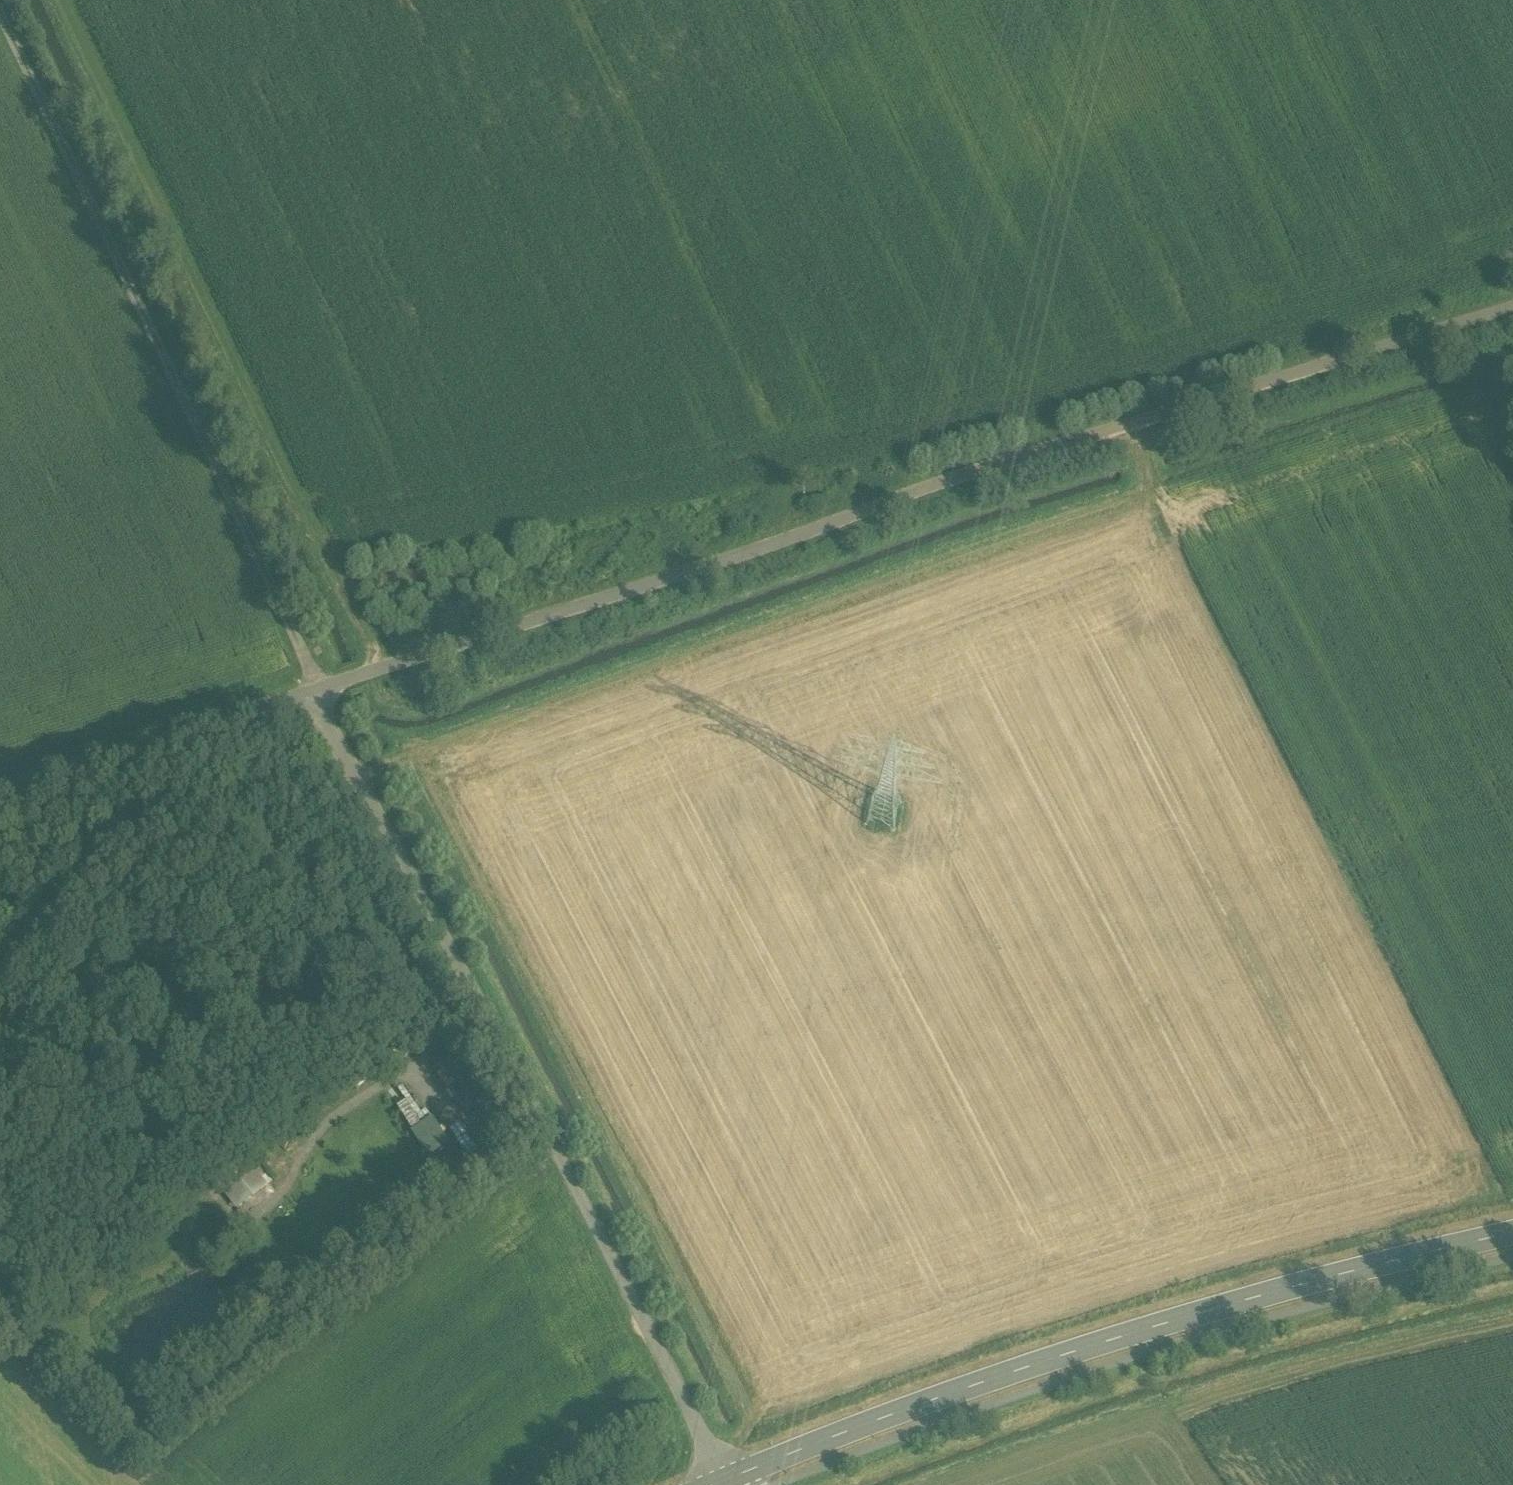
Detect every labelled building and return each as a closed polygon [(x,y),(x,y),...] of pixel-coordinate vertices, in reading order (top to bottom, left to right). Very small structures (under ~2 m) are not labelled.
[(411,1100),(402,1105),(435,1158),(475,1133),(434,1067),(402,1086),(411,1100)]
